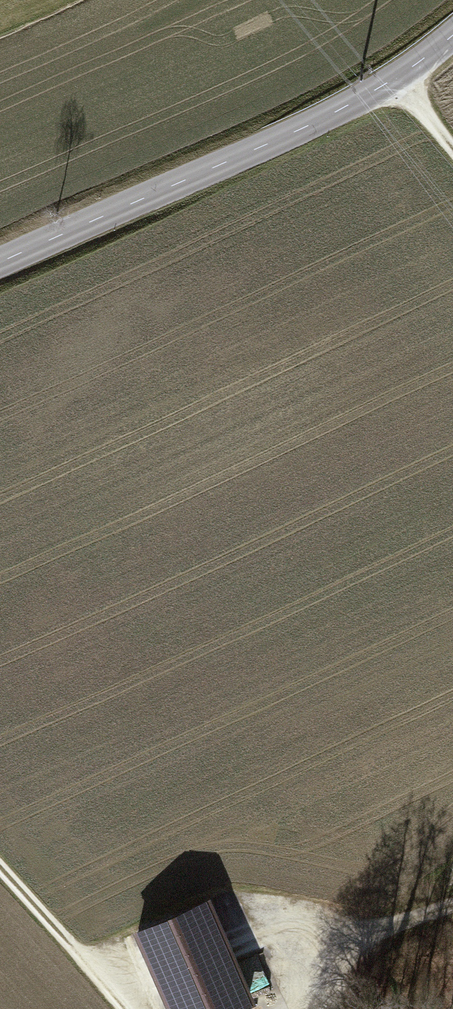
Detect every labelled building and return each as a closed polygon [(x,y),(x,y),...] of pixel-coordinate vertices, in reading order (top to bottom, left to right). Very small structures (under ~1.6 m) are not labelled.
[(167,1008),(250,1008),(258,1005),(212,900),(134,934),(167,1008)]
